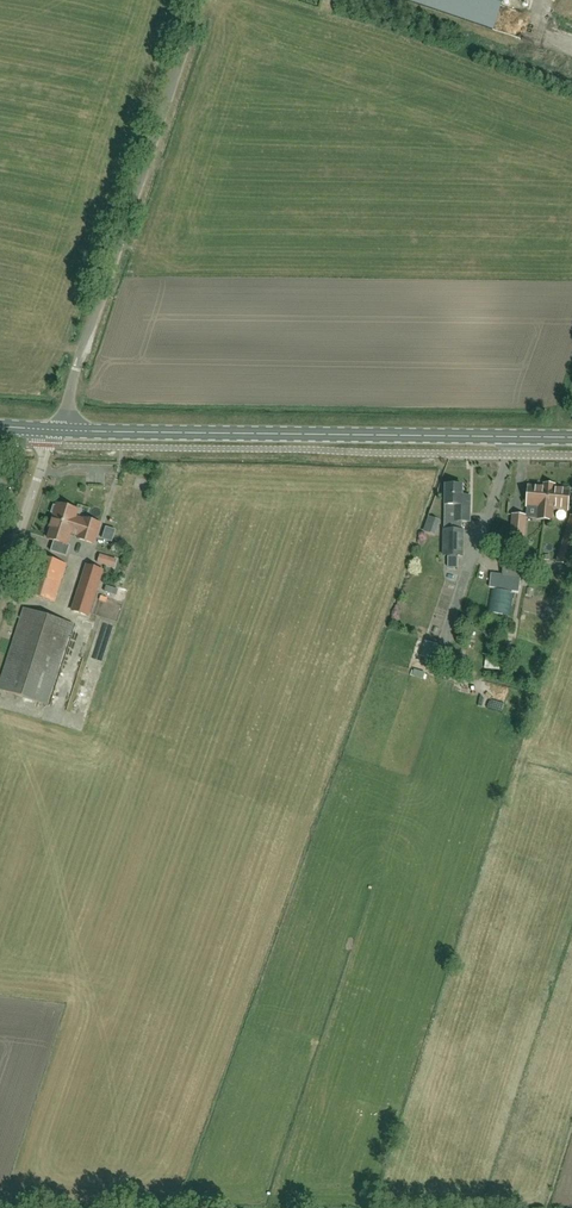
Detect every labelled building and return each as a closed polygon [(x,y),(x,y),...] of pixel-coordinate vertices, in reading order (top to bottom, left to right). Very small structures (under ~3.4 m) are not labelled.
[(416,4),(493,30),(503,0),(417,0),(416,4)] [(545,484),(544,488),(529,486),(527,506),(539,508),(538,520),(552,521),(553,509),(568,510),(569,490),(554,489),(554,485),(545,484)] [(464,531),(464,523),(471,523),(471,497),(462,497),(462,486),(447,486),(447,503),(446,503),(446,557),(448,557),(448,568),(458,568),(458,557),(464,557),(464,531)] [(70,547),(67,546),(71,534),(79,537),(78,540),(94,545),(101,525),(85,520),(84,521),(76,518),(78,512),(58,505),(57,507),(54,506),(51,514),(54,515),(50,529),(52,529),(49,540),(55,542),(51,553),(67,557),(70,547)] [(524,539),(526,517),(512,516),(511,538),(524,539)] [(568,528),(557,563),(569,566),(571,555),(571,517),(568,528)] [(103,539),(112,542),(116,531),(107,528),(103,539)] [(105,566),(108,558),(101,555),(98,564),(105,566)] [(54,603),(66,565),(40,557),(28,594),(54,603)] [(502,578),(520,579),(522,563),(503,561),(502,578)] [(88,616),(103,571),(87,566),(72,611),(88,616)] [(107,586),(105,592),(117,597),(119,590),(107,586)] [(512,615),(514,592),(495,590),(493,613),(512,615)] [(72,624),(24,609),(0,682),(0,690),(47,705),(72,624)] [(94,663),(101,663),(102,650),(95,650),(94,663)] [(499,665),(499,655),(489,655),(489,665),(499,665)]
